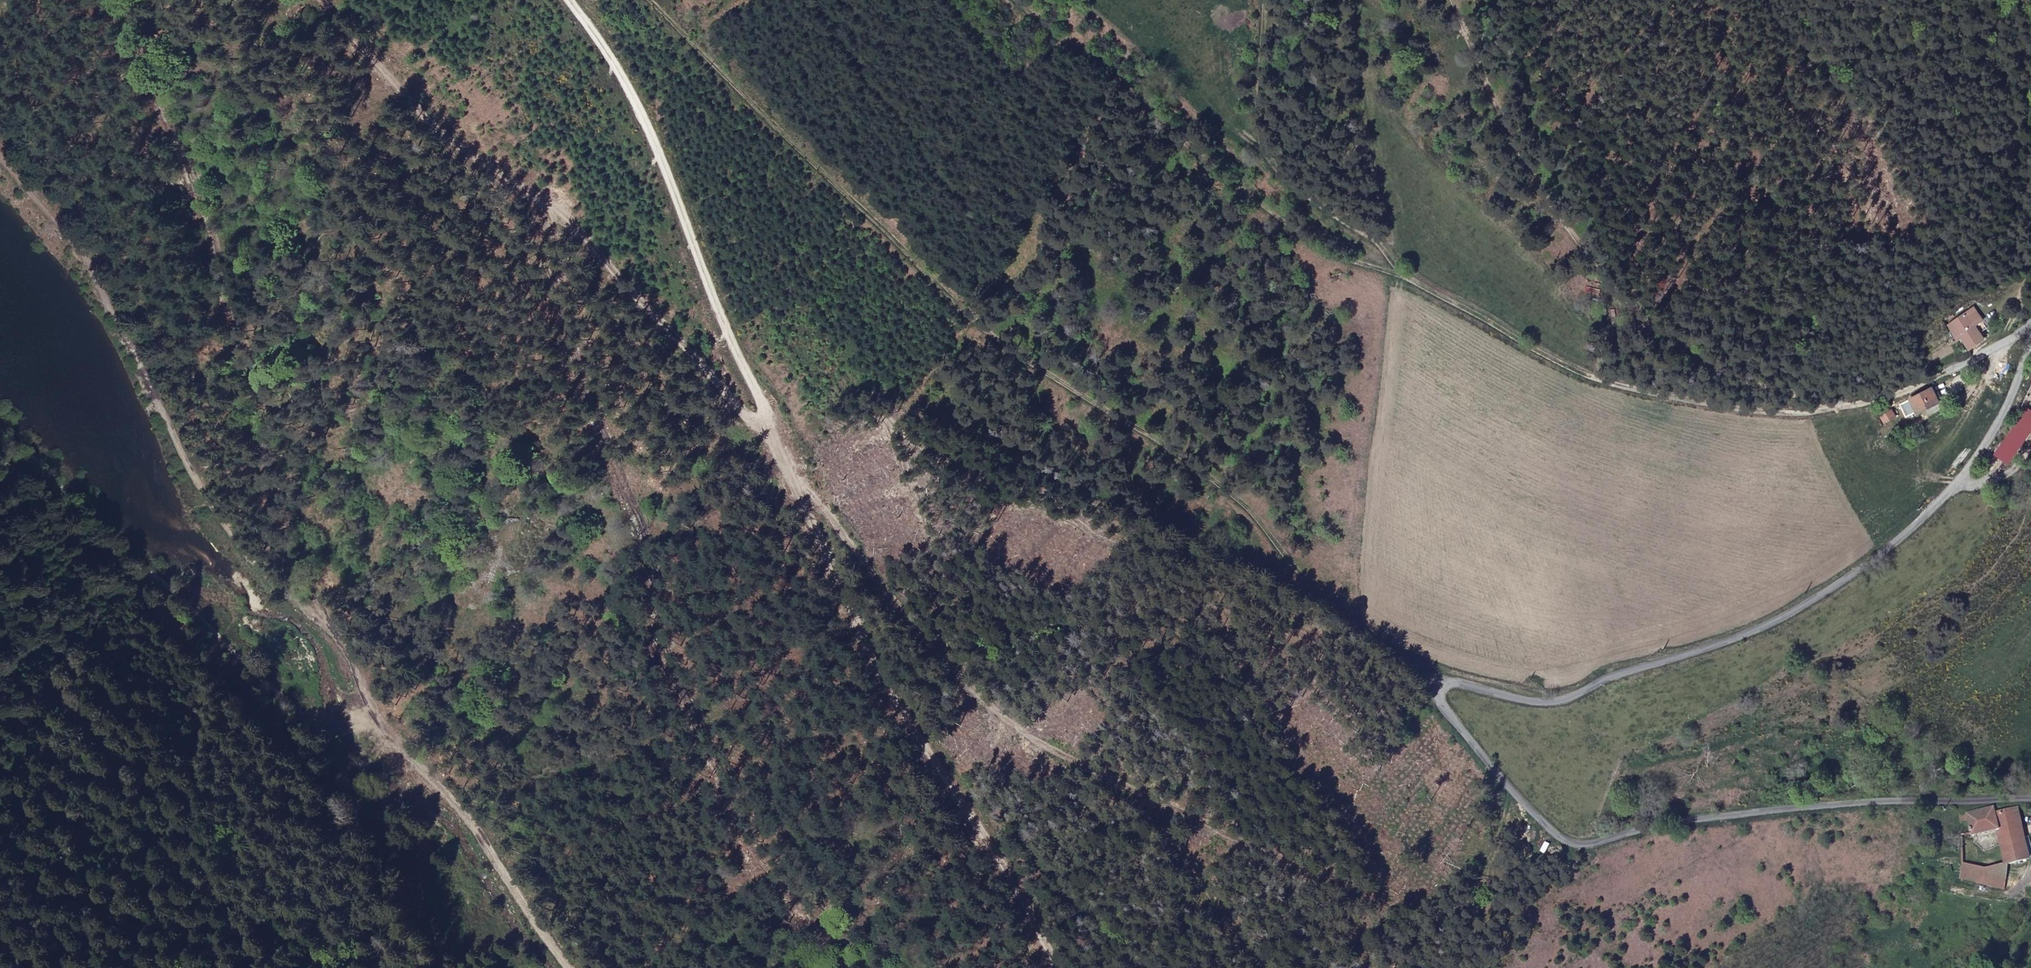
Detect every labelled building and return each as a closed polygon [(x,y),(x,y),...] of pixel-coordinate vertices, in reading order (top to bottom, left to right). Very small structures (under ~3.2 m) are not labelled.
[(1987,316),(1979,302),(1953,321),(1962,332),(1967,329),(1976,343),(1989,334),(1980,320),(1987,316)] [(1917,397),(1926,409),(1939,400),(1932,388),(1917,397)] [(1921,412),(1926,409),(1917,397),(1913,400),(1921,412)] [(2025,414),(1996,461),(2011,470),(2030,437),(2030,417),(2025,414)] [(2028,859),(2019,809),(1997,813),(1995,805),(1957,811),(1958,820),(1968,818),(1971,833),(1996,829),(2002,862),(2028,859)] [(2004,886),(2004,874),(1957,873),(1957,886),(2004,886)]
